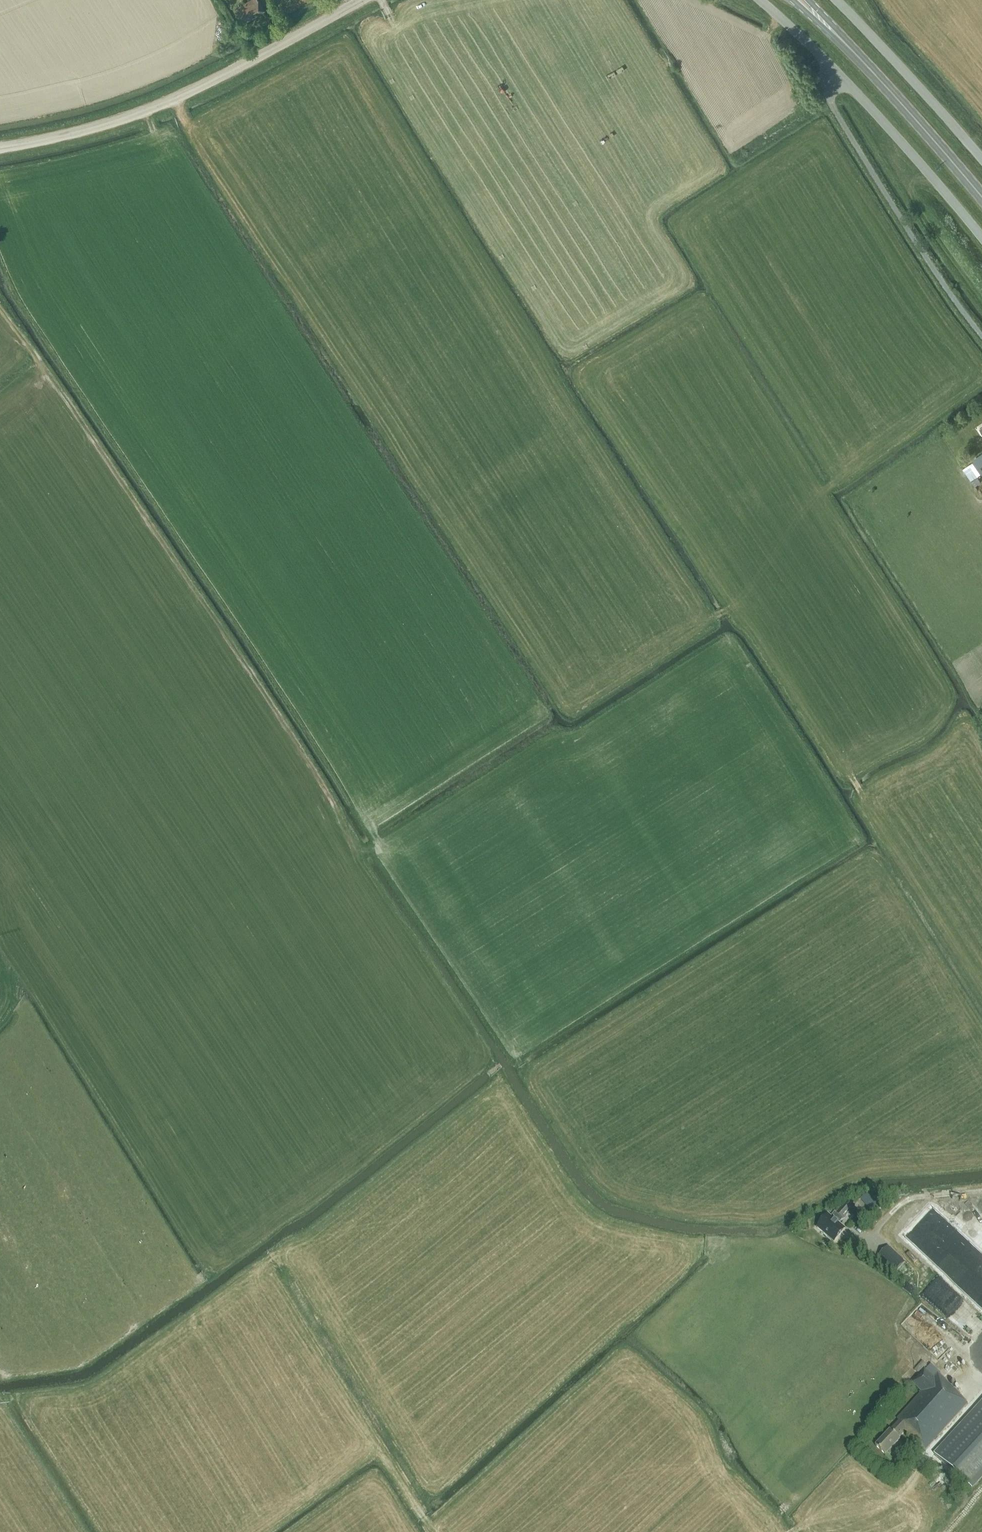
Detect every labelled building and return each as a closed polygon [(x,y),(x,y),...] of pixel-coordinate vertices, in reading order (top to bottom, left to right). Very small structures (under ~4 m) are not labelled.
[(264,10),(258,0),(257,0),(249,0),(245,2),(253,16),(264,10)] [(243,22),(253,16),(245,2),(235,8),(237,13),(243,22)] [(965,468),(973,479),(980,473),(972,462),(965,468)] [(882,1208),(871,1195),(863,1202),(874,1215),(882,1208)] [(848,1204),(846,1202),(841,1208),(840,1207),(834,1214),(831,1211),(826,1218),(825,1218),(817,1228),(828,1236),(832,1232),(838,1237),(845,1228),(839,1222),(842,1219),(844,1220),(854,1208),(853,1208),(857,1203),(853,1199),(848,1204)] [(850,1246),(844,1241),(838,1248),(849,1249),(852,1251),(855,1248),(851,1245),(850,1246)] [(906,1262),(889,1246),(877,1258),(895,1274),(906,1262)] [(981,1269),(981,1260),(977,1255),(967,1264),(976,1275),(981,1269)] [(911,1287),(918,1278),(915,1275),(907,1284),(911,1287)] [(927,1366),(923,1361),(915,1370),(919,1374),(927,1366)] [(961,1395),(939,1375),(941,1373),(931,1364),(926,1370),(925,1370),(913,1383),(922,1392),(898,1419),(899,1421),(876,1446),(886,1456),(901,1440),(899,1438),(906,1431),(926,1450),(968,1404),(960,1396),(961,1395)] [(972,1490),(981,1479),(981,1433),(950,1468),(972,1490)]
